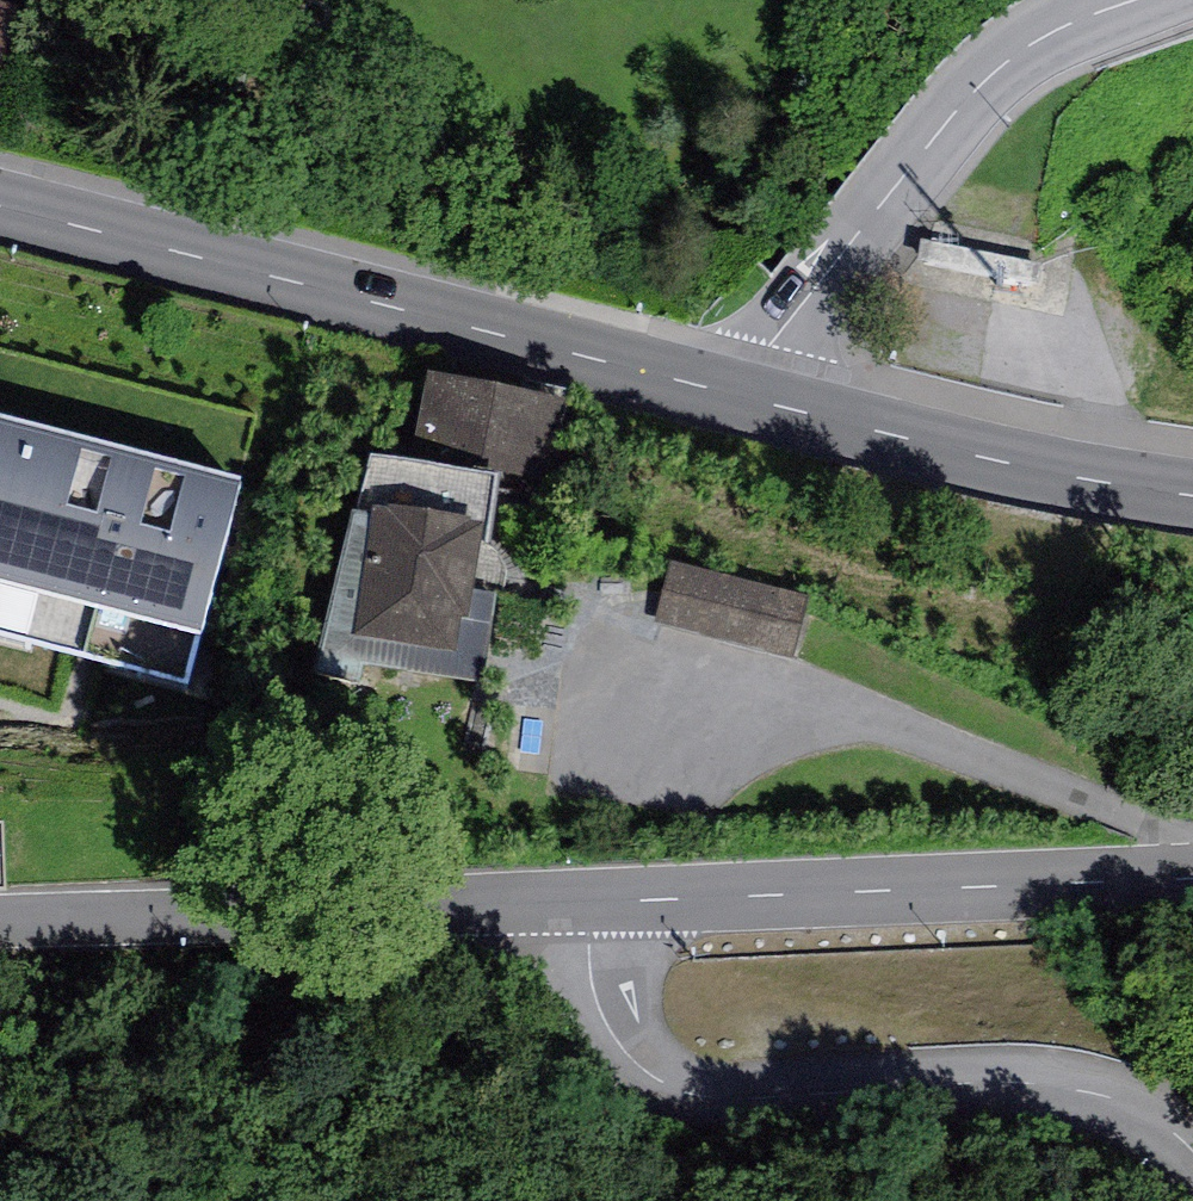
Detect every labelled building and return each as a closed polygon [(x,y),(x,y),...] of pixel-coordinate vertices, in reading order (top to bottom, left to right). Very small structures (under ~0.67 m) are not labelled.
[(16,0),(0,0),(0,58),(16,0)] [(548,487),(568,400),(431,368),(410,455),(548,487)] [(34,424),(0,415),(0,560),(34,424)] [(0,560),(0,637),(192,685),(245,478),(34,424),(0,560)] [(471,683),(519,494),(384,460),(337,650),(471,683)] [(808,597),(684,569),(672,623),(796,651),(808,597)]
